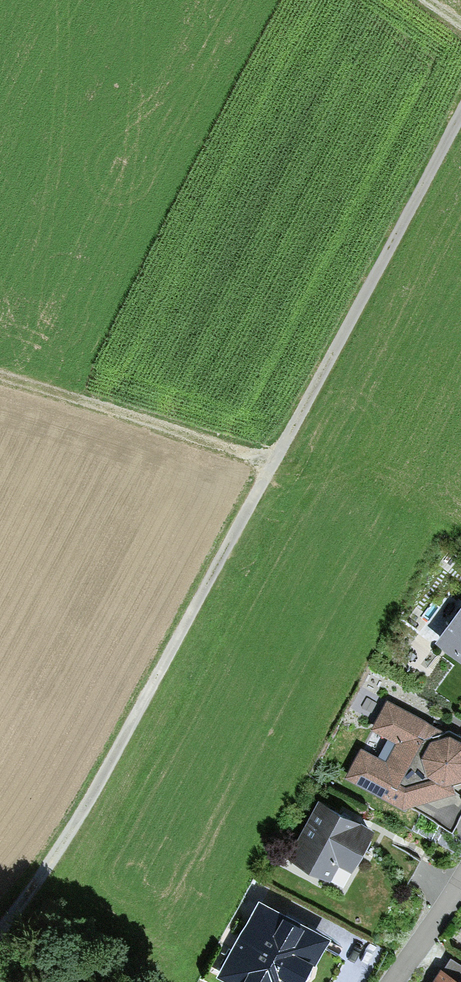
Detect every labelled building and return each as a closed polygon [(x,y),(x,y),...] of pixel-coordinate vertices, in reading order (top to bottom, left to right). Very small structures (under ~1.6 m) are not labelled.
[(433,639),(460,660),(460,601),(433,639)] [(383,703),(369,730),(394,741),(382,763),(356,752),(344,780),(400,809),(448,794),(445,782),(459,778),(460,772),(460,744),(460,741),(383,703)] [(363,830),(314,806),(289,856),(324,874),(331,859),(345,866),(363,830)] [(254,904),(215,977),(225,981),(295,981),(318,938),(254,904)] [(441,970),(434,981),(460,981),(441,970)]
